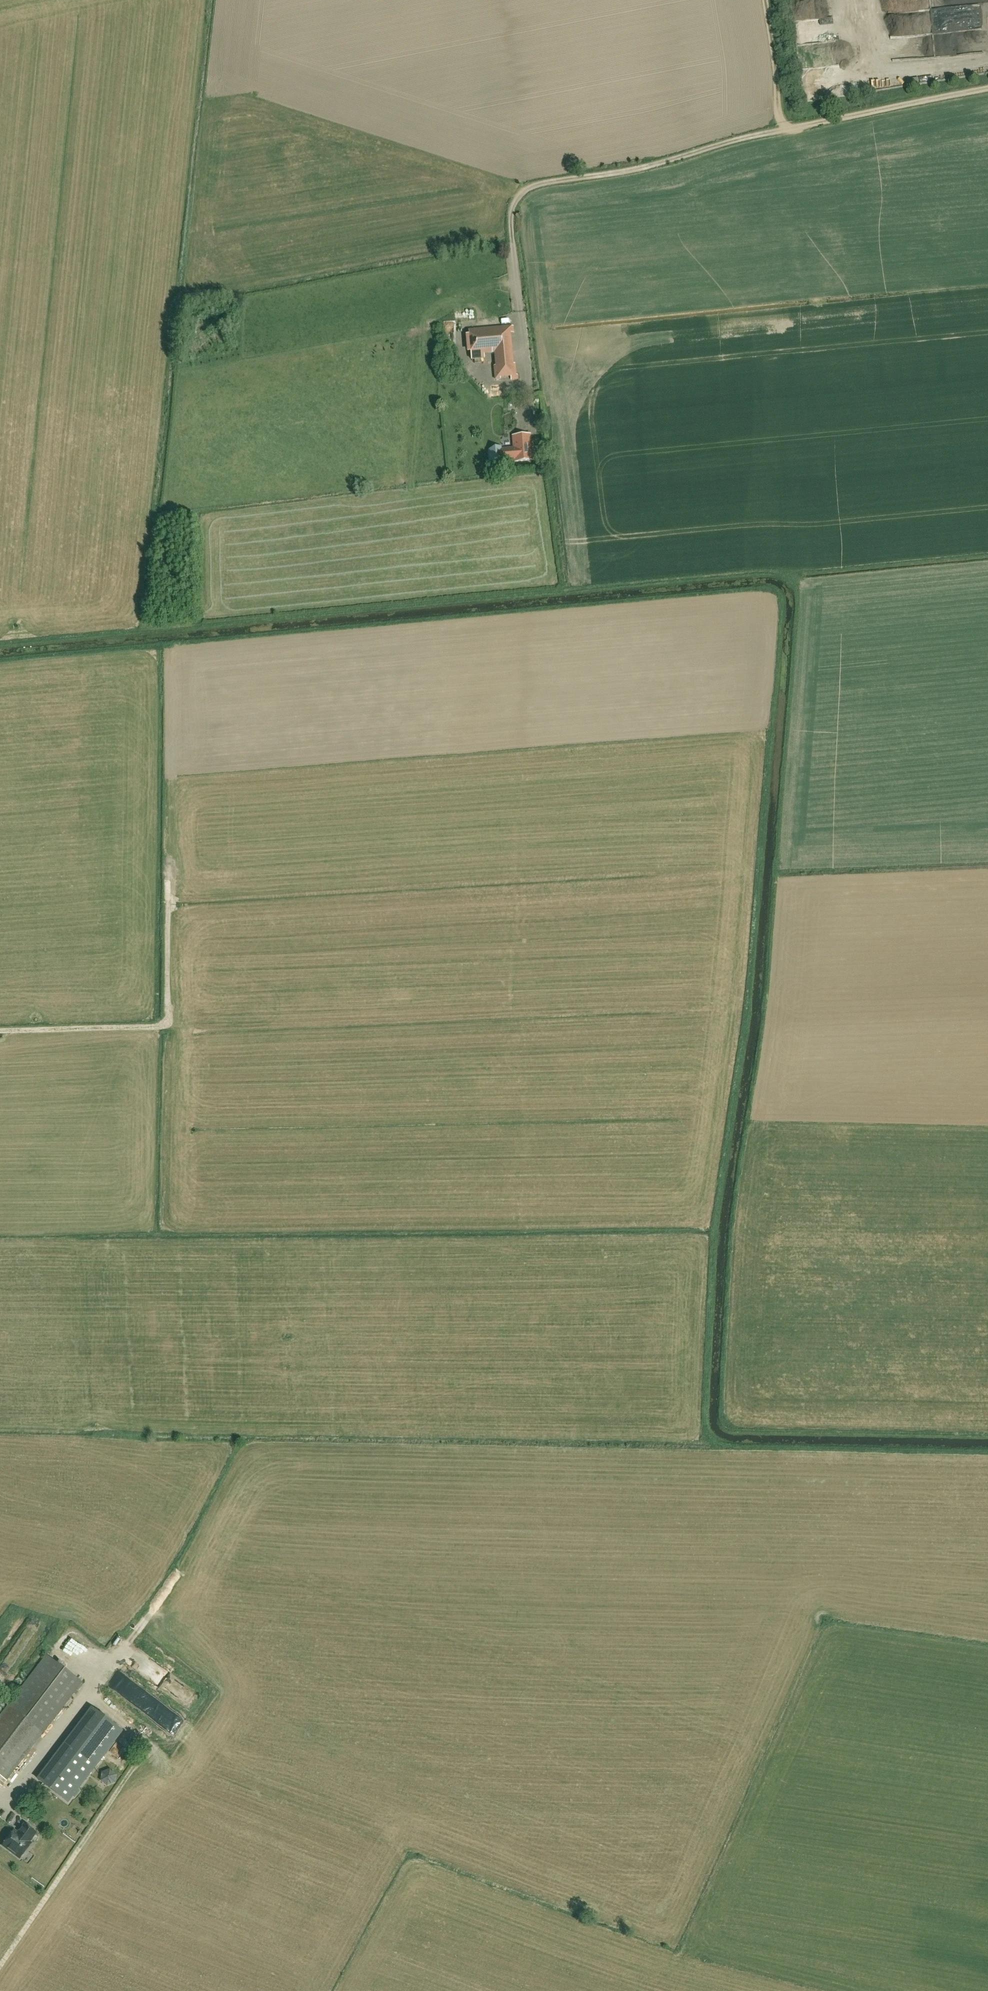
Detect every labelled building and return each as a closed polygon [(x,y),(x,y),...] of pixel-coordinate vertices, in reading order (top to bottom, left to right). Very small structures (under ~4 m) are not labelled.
[(475,304),(459,305),(460,318),(476,318),(475,304)] [(448,331),(459,330),(458,315),(447,315),(448,331)] [(511,326),(468,330),(471,361),(485,360),(484,355),(493,355),(493,354),(494,354),(496,366),(494,366),(495,380),(500,380),(500,378),(511,377),(511,380),(518,379),(517,375),(516,375),(515,364),(513,364),(510,334),(514,333),(513,326),(511,327),(511,326)] [(501,448),(501,446),(500,446),(500,447),(494,448),(488,451),(488,450),(488,451),(488,461),(489,461),(489,460),(495,462),(501,462),(501,463),(502,463),(502,460),(514,460),(514,462),(533,460),(532,449),(530,449),(530,436),(512,438),(513,447),(501,448)] [(133,1658),(179,1692),(190,1677),(144,1644),(133,1658)] [(9,1704),(0,1716),(0,1776),(6,1781),(79,1685),(44,1658),(9,1704)] [(185,1698),(193,1691),(188,1684),(180,1692),(185,1698)] [(94,1709),(69,1741),(98,1764),(123,1731),(94,1709)] [(69,1741),(39,1781),(68,1803),(98,1764),(69,1741)] [(109,1769),(100,1772),(99,1781),(106,1786),(114,1782),(116,1774),(109,1769)] [(36,1833),(24,1824),(19,1831),(20,1831),(18,1834),(14,1831),(3,1845),(20,1858),(31,1844),(29,1842),(36,1833)]
